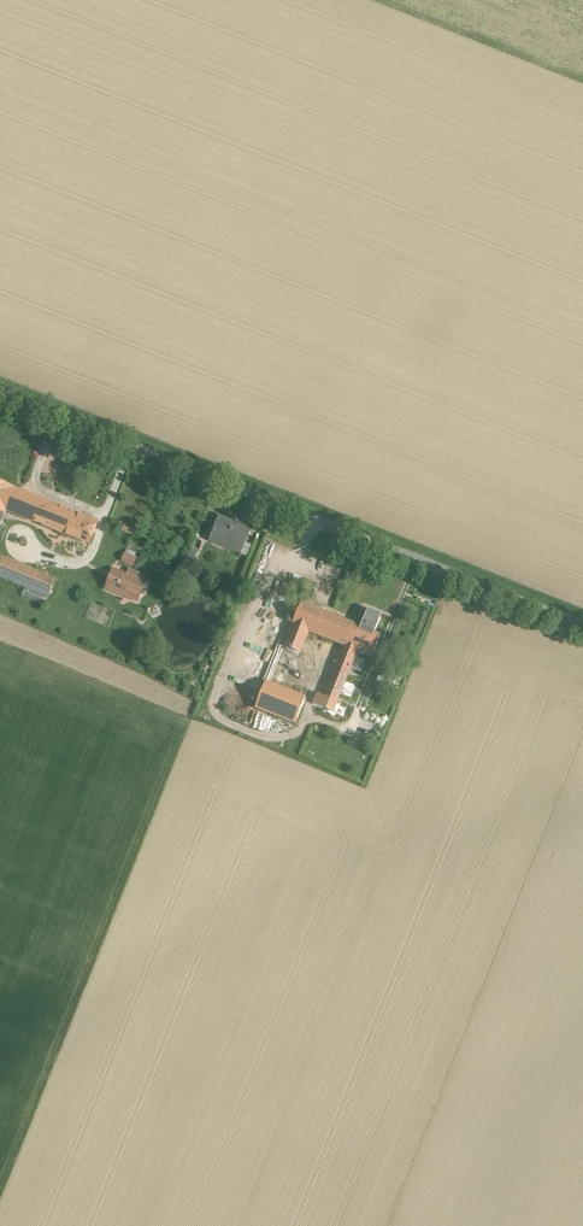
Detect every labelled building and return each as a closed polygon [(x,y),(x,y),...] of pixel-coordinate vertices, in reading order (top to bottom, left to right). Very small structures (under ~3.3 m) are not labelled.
[(15,490),(16,489),(0,482),(0,529),(7,510),(71,536),(79,516),(15,490)] [(98,523),(79,516),(71,536),(90,543),(98,523)] [(251,529),(219,517),(210,540),(241,552),(251,529)] [(124,553),(121,561),(134,566),(137,557),(124,553)] [(1,557),(0,559),(0,576),(29,588),(36,571),(1,557)] [(145,582),(114,569),(106,588),(138,601),(145,582)] [(55,579),(36,571),(29,588),(49,596),(55,579)] [(334,616),(301,604),(293,624),(306,629),(325,636),(334,616)] [(361,627),(353,648),(357,649),(362,651),(362,652),(371,656),(380,635),(374,632),(380,618),(367,613),(361,627)] [(361,627),(334,616),(325,636),(346,645),(353,648),(361,627)] [(293,624),(290,622),(281,645),(297,652),(306,629),(293,624)] [(346,645),(341,658),(352,663),(357,649),(353,648),(346,645)] [(352,663),(341,658),(325,698),(318,695),(314,704),(333,711),(352,663)] [(400,667),(382,660),(378,671),(396,678),(400,667)] [(306,698),(266,683),(256,707),(296,723),(306,698)]
